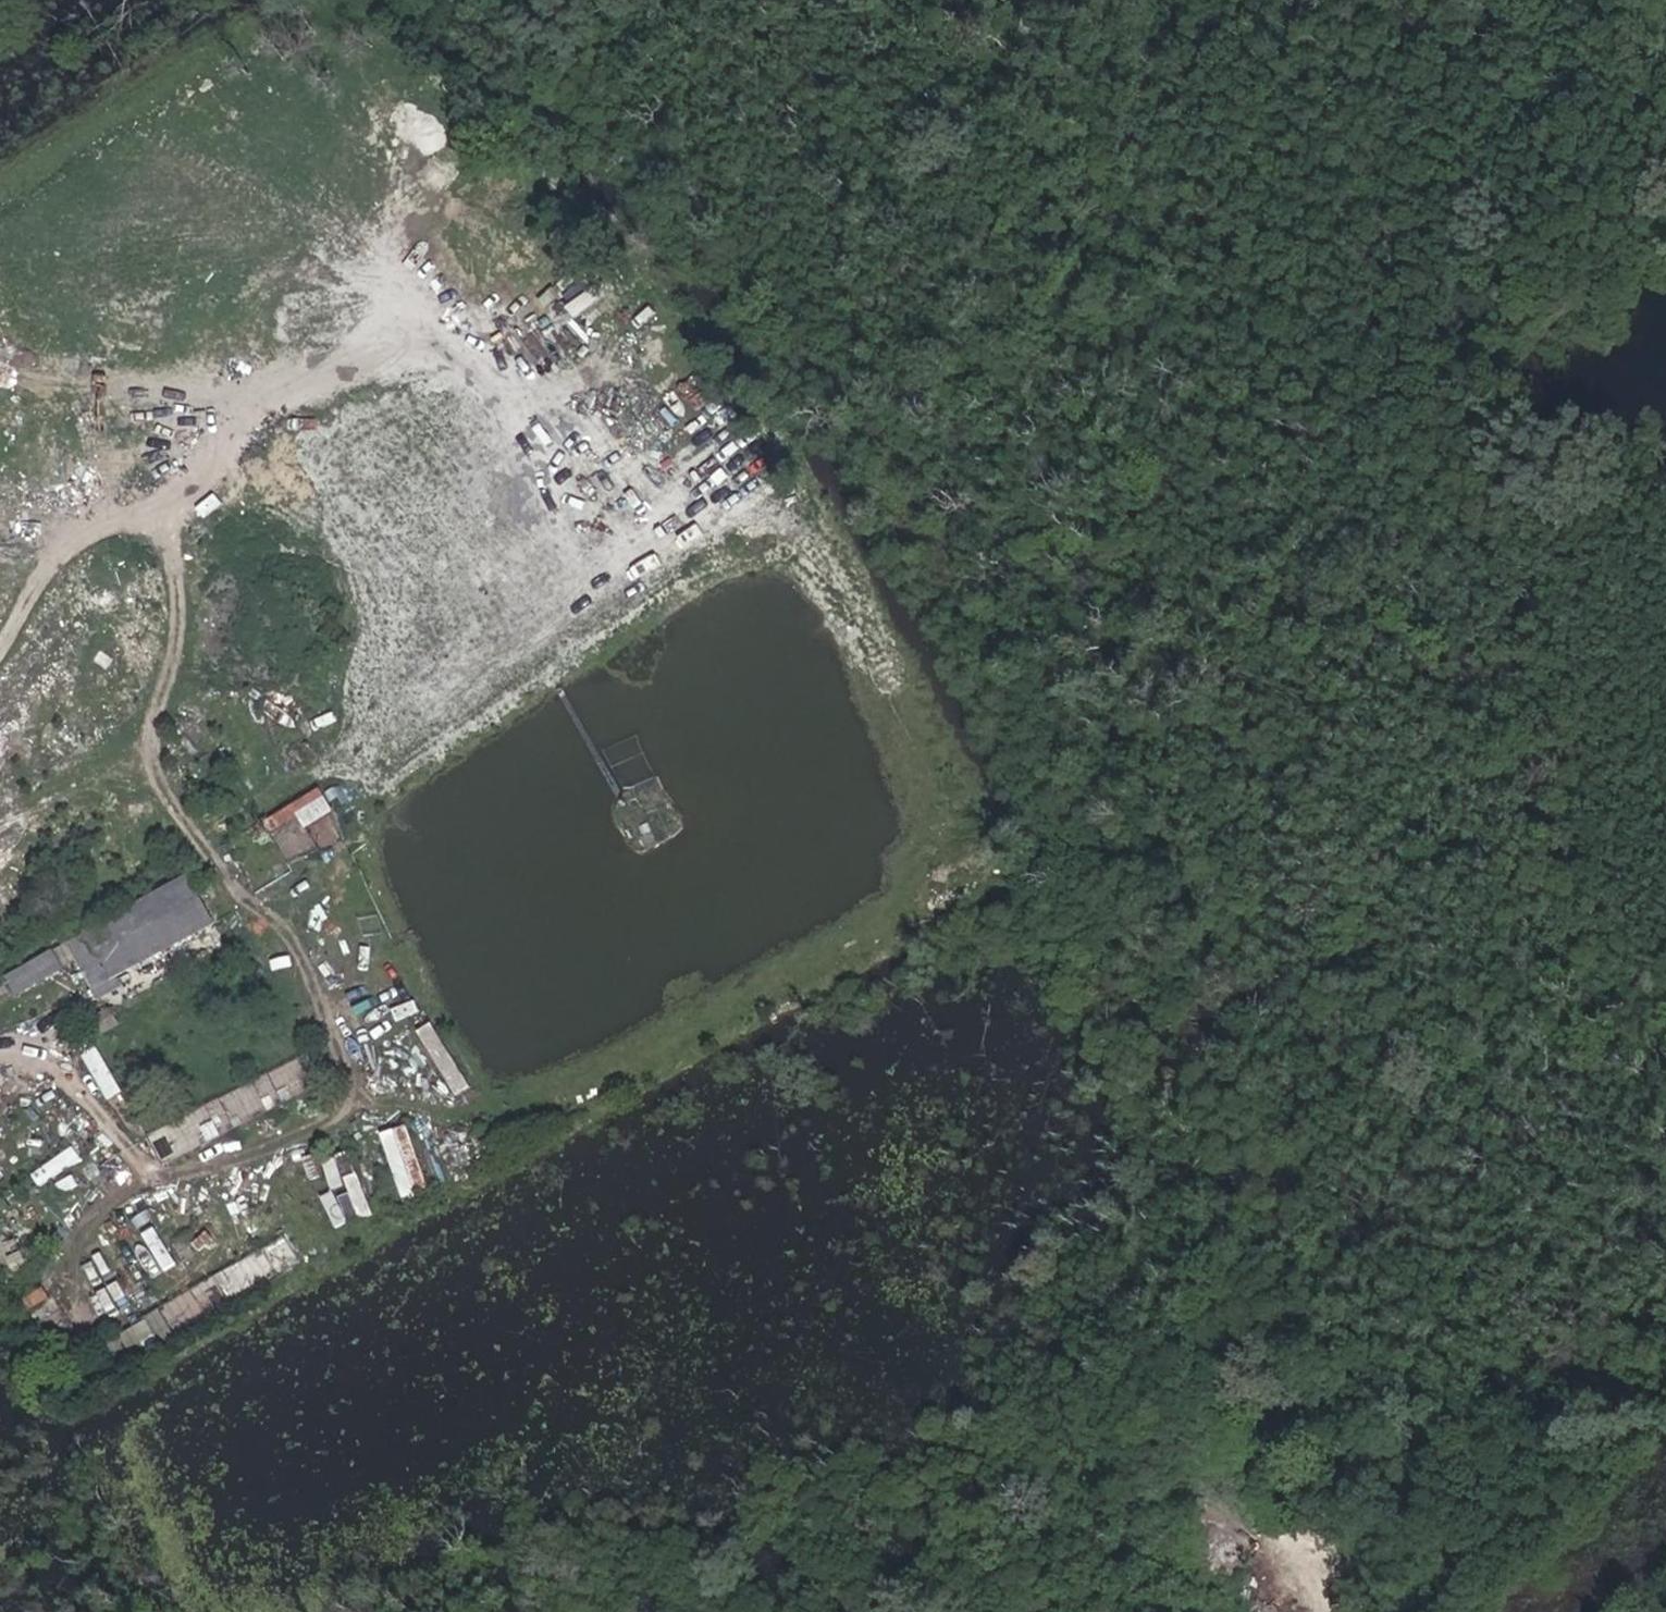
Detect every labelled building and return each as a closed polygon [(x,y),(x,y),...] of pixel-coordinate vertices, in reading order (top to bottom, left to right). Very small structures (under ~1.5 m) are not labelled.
[(308,824),(338,812),(329,790),(268,814),(275,831),(305,819),(308,824)] [(98,987),(224,927),(200,877),(8,968),(20,993),(86,962),(98,987)] [(460,1094),(475,1088),(444,1022),(429,1028),(460,1094)] [(415,1122),(387,1131),(408,1197),(436,1189),(415,1122)] [(340,1189),(327,1195),(341,1227),(380,1211),(354,1152),(328,1163),(340,1189)]
